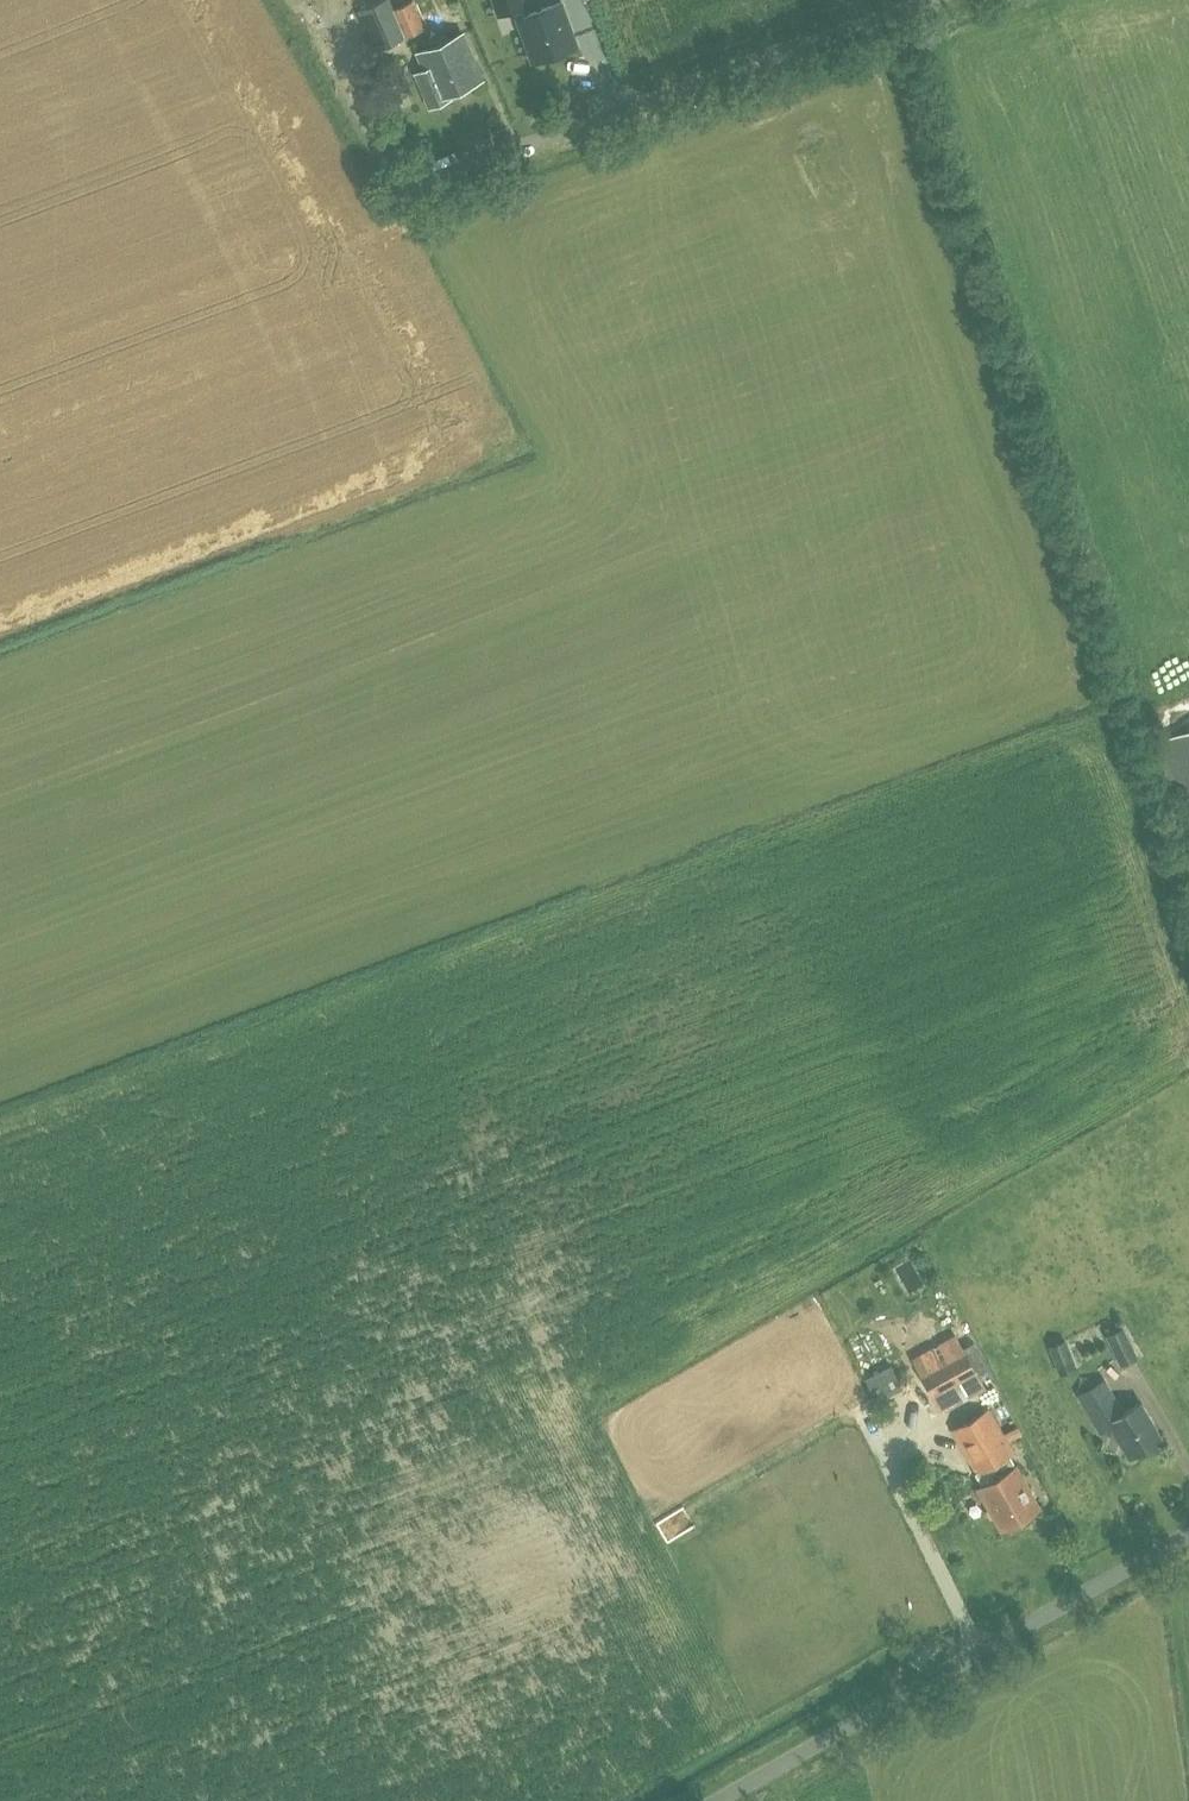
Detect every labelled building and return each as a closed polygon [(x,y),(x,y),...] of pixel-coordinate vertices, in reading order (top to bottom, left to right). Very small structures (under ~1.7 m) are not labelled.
[(358,10),(375,50),(424,28),(412,1),(393,9),(390,0),(382,0),(358,10)] [(499,16),(515,10),(518,17),(517,17),(533,62),(578,46),(562,1),(529,13),(524,0),(494,0),(499,16)] [(448,93),(482,78),(463,33),(418,52),(425,69),(417,73),(431,106),(450,98),(448,93)] [(1188,788),(1188,730),(1155,740),(1172,794),(1188,788)] [(1121,1365),(1138,1357),(1124,1326),(1107,1334),(1121,1365)] [(974,1341),(963,1347),(963,1346),(951,1352),(942,1336),(934,1341),(943,1357),(928,1365),(944,1395),(980,1375),(979,1373),(989,1367),(974,1341)] [(1077,1367),(1066,1338),(1048,1345),(1060,1374),(1077,1367)] [(1131,1455),(1161,1437),(1141,1402),(1123,1412),(1104,1379),(1079,1393),(1101,1432),(1113,1425),(1131,1455)] [(1002,1528),(1039,1507),(1009,1454),(1014,1452),(989,1409),(953,1429),(977,1471),(976,1472),(983,1485),(978,1487),(1002,1528)]
